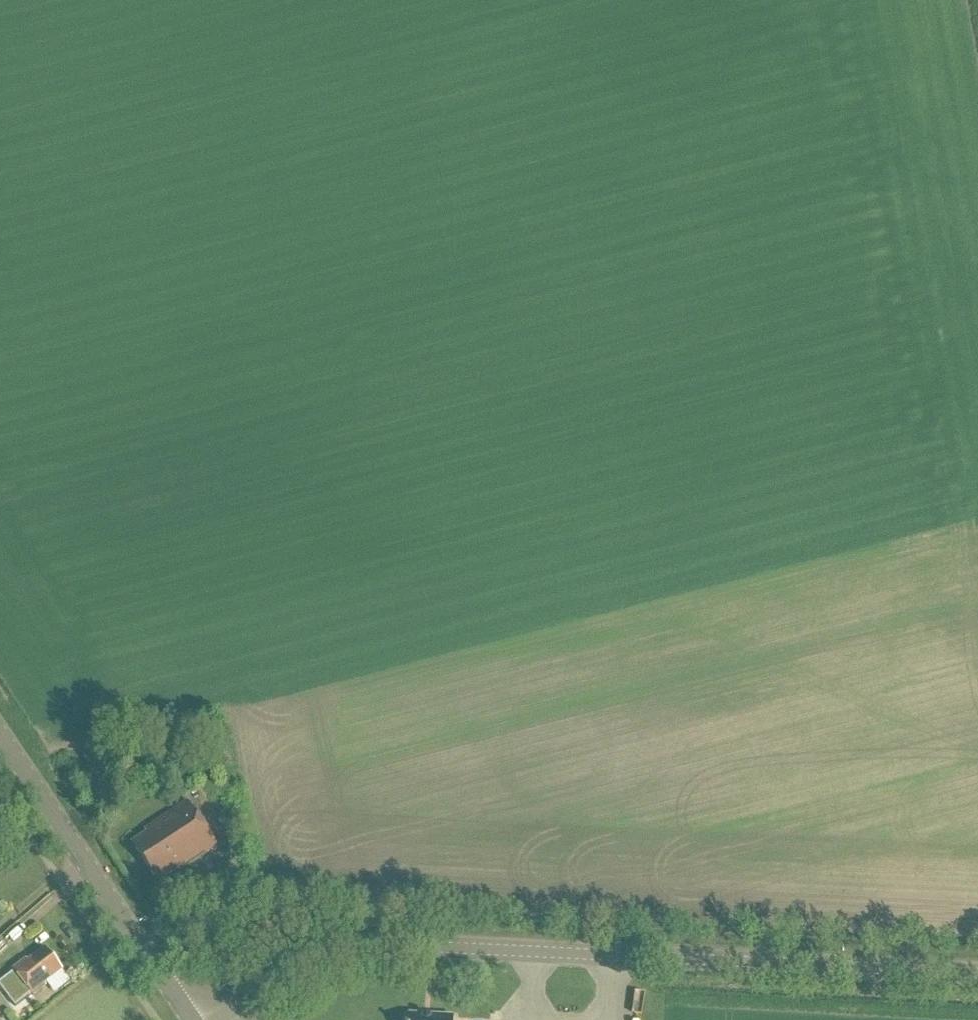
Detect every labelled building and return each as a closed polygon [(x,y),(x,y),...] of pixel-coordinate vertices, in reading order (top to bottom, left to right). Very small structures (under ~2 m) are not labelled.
[(144,835),(130,845),(156,882),(176,868),(177,871),(207,850),(211,855),(218,850),(185,802),(144,831),(144,835)] [(63,971),(46,948),(28,961),(26,959),(12,969),(15,972),(0,983),(0,987),(15,1008),(32,995),(34,997),(48,987),(45,984),(63,971)]
